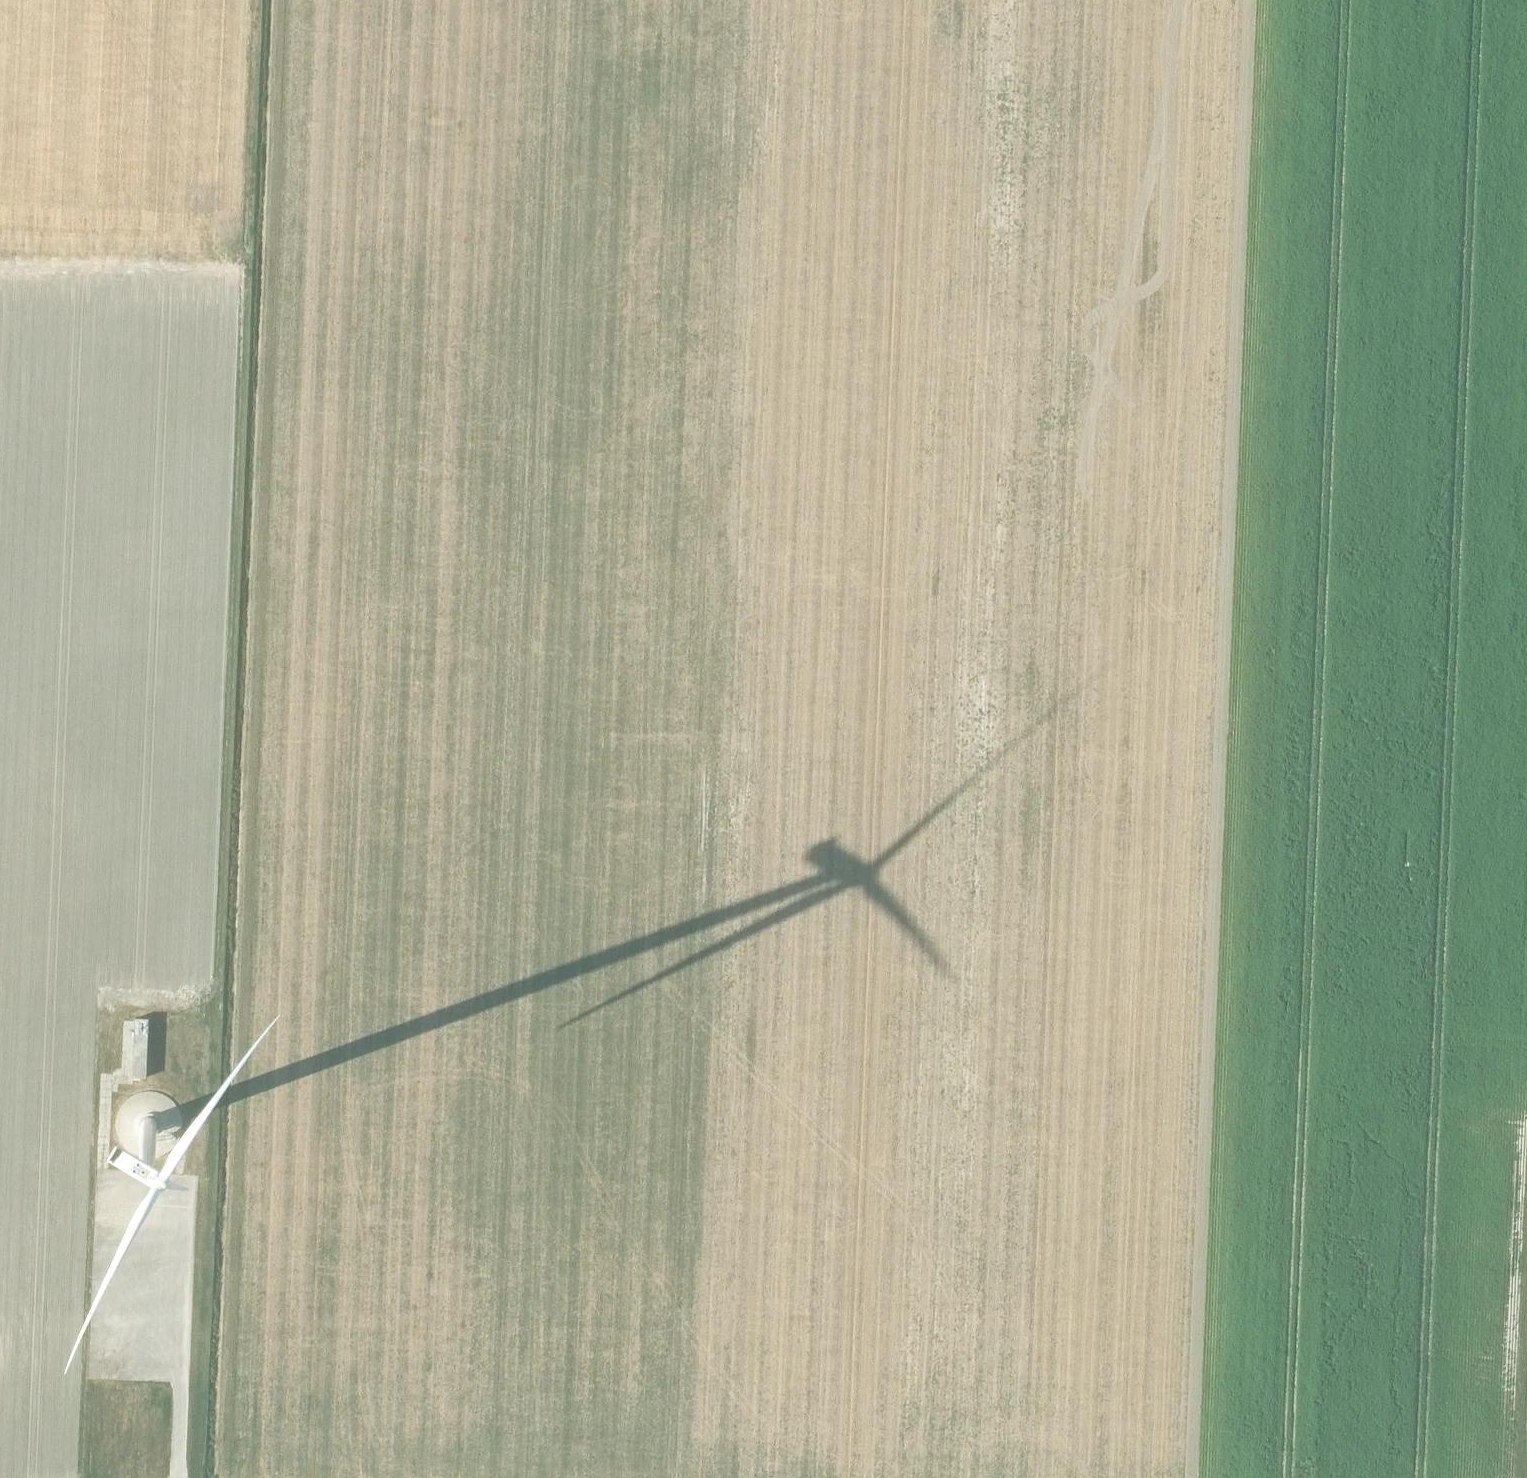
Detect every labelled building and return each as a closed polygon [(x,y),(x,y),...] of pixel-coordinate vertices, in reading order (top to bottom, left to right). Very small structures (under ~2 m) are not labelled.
[(162,1050),(132,1049),(131,1079),(161,1080),(162,1050)] [(138,1122),(138,1123),(138,1124),(139,1126),(139,1127),(139,1128),(140,1129),(141,1130),(141,1131),(142,1132),(143,1133),(144,1133),(144,1134),(145,1134),(146,1135),(147,1135),(148,1135),(149,1135),(150,1135),(151,1135),(152,1135),(153,1135),(154,1135),(155,1134),(156,1134),(157,1133),(158,1133),(159,1132),(160,1131),(160,1130),(161,1129),(161,1128),(162,1128),(162,1127),(162,1126),(162,1124),(162,1123),(162,1122),(162,1121),(162,1120),(162,1119),(161,1118),(161,1117),(160,1117),(160,1116),(159,1115),(158,1114),(157,1114),(156,1113),(155,1113),(154,1112),(153,1112),(152,1112),(151,1111),(150,1111),(149,1111),(148,1112),(147,1112),(146,1112),(145,1113),(144,1113),(144,1114),(143,1114),(142,1115),(141,1116),(141,1117),(140,1117),(140,1118),(139,1119),(139,1120),(139,1121),(138,1122)]
